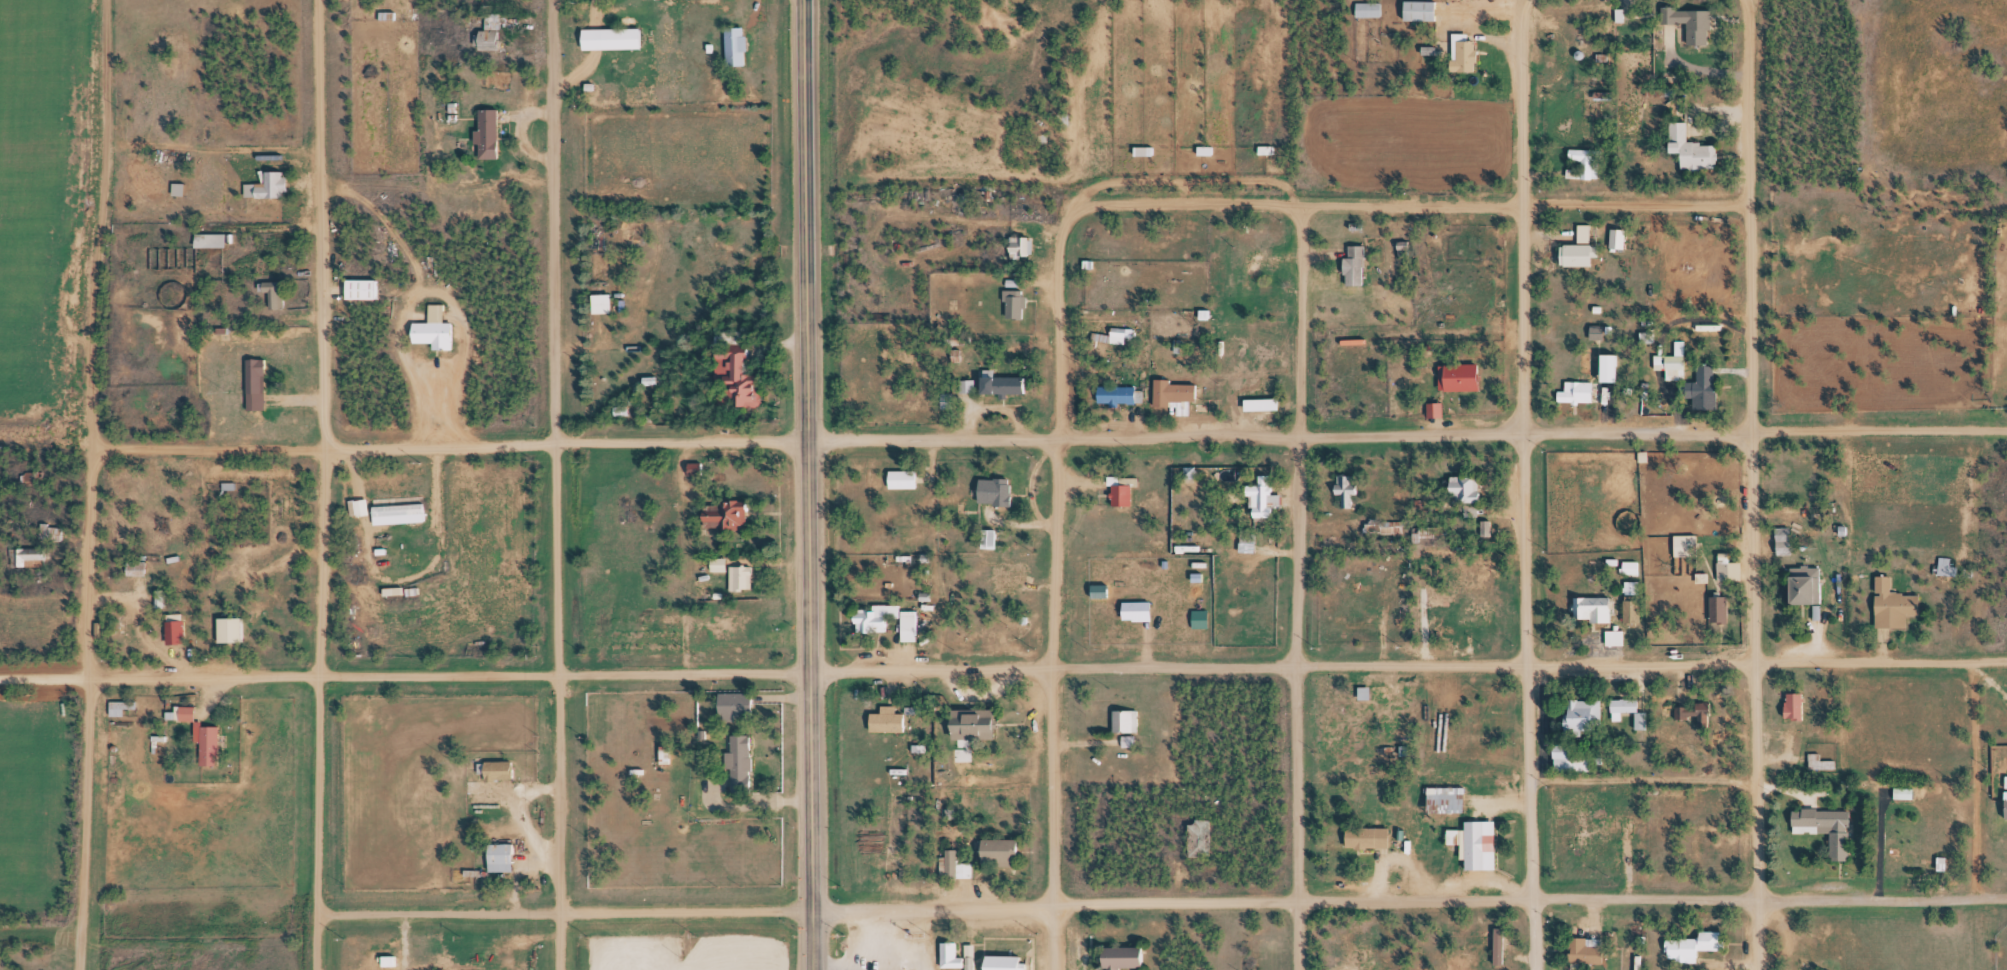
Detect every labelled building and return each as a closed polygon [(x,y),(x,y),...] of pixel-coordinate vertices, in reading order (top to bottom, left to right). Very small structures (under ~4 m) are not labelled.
[(1408,17),(1440,18),(1440,0),(1408,0),(1408,17)] [(1358,1),(1358,15),(1384,15),(1384,1),(1358,1)] [(1618,6),(1618,22),(1627,22),(1627,6),(1618,6)] [(1672,8),(1672,21),(1690,21),(1690,43),(1709,43),(1709,28),(1715,28),(1715,7),(1672,8)] [(488,9),(488,28),(483,28),(483,47),(507,47),(506,9),(488,9)] [(495,50),(495,14),(480,14),(480,30),(473,30),(473,50),(495,50)] [(728,23),(729,63),(748,62),(748,23),(728,23)] [(586,26),(586,48),(646,47),(646,26),(586,26)] [(1454,31),(1454,69),(1479,69),(1479,60),(1483,60),(1483,47),(1480,46),(1480,37),(1473,37),(1473,31),(1454,31)] [(484,106),(484,126),(478,126),(478,140),(484,140),(484,156),(503,156),(502,106),(484,106)] [(1672,119),(1672,149),(1684,149),(1684,166),(1727,166),(1727,140),(1695,140),(1695,119),(1672,119)] [(1262,143),(1262,152),(1276,152),(1276,143),(1262,143)] [(1137,144),(1137,153),(1157,153),(1157,144),(1137,144)] [(1200,144),(1200,153),(1217,153),(1217,144),(1200,144)] [(1573,147),(1573,166),(1569,166),(1569,177),(1603,177),(1603,147),(1573,147)] [(266,167),(266,180),(260,180),(260,195),(287,194),(287,189),(293,189),(293,173),(288,173),(288,166),(266,167)] [(175,180),(174,193),(188,194),(189,180),(175,180)] [(1613,224),(1612,244),(1629,245),(1630,224),(1613,224)] [(1606,229),(1606,249),(1620,249),(1620,229),(1606,229)] [(200,231),(200,244),(231,244),(231,231),(200,231)] [(1013,232),(1014,256),(1025,256),(1025,252),(1035,252),(1035,232),(1013,232)] [(1025,259),(1025,236),(1005,236),(1005,259),(1025,259)] [(1565,241),(1565,262),(1596,262),(1596,254),(1603,254),(1603,241),(1565,241)] [(1351,242),(1351,255),(1347,255),(1347,272),(1350,272),(1351,282),(1366,281),(1366,264),(1369,264),(1369,242),(1351,242)] [(351,275),(351,296),(383,296),(383,275),(351,275)] [(269,279),(269,289),(273,289),(273,304),(290,304),(290,278),(269,279)] [(261,293),(261,308),(279,308),(279,281),(256,281),(256,293),(261,293)] [(1005,286),(1005,299),(1010,299),(1010,317),(1027,317),(1027,307),(1031,307),(1031,294),(1026,294),(1026,286),(1005,286)] [(596,291),(597,311),(617,310),(617,291),(596,291)] [(588,314),(607,314),(607,294),(588,294),(588,314)] [(1095,319),(1094,330),(1113,332),(1112,341),(1128,342),(1129,335),(1137,335),(1138,325),(1131,325),(1131,322),(1095,319)] [(418,322),(418,340),(436,340),(436,347),(459,347),(458,322),(418,322)] [(1591,322),(1591,338),(1608,338),(1608,322),(1591,322)] [(720,344),(720,405),(769,405),(769,344),(720,344)] [(1605,349),(1605,378),(1623,378),(1623,349),(1605,349)] [(1596,353),(1596,382),(1612,382),(1612,353),(1596,353)] [(1670,354),(1670,378),(1690,378),(1690,354),(1670,354)] [(1661,379),(1680,379),(1680,356),(1650,356),(1650,368),(1661,368),(1661,379)] [(249,358),(250,408),(267,408),(266,392),(272,392),(271,357),(249,358)] [(1699,359),(1700,394),(1723,394),(1723,379),(1718,379),(1718,359),(1699,359)] [(1450,363),(1450,387),(1486,387),(1486,362),(1450,363)] [(984,374),(984,389),(1002,389),(1002,396),(1012,396),(1011,390),(1029,389),(1029,374),(984,374)] [(1158,375),(1158,403),(1180,403),(1180,413),(1194,413),(1194,399),(1202,399),(1202,380),(1175,380),(1175,375),(1158,375)] [(1709,398),(1709,378),(1683,378),(1683,398),(1709,398)] [(1568,379),(1568,390),(1560,390),(1560,402),(1597,402),(1597,379),(1568,379)] [(1102,384),(1102,402),(1141,401),(1141,383),(1102,384)] [(1249,395),(1248,408),(1259,408),(1259,419),(1269,419),(1269,413),(1278,413),(1278,407),(1285,407),(1285,395),(1249,395)] [(893,467),(893,485),(922,486),(922,468),(893,467)] [(985,478),(985,499),(998,499),(998,506),(1016,506),(1016,470),(1000,470),(1000,477),(985,478)] [(1260,471),(1260,481),(1248,481),(1248,494),(1253,494),(1253,504),(1258,504),(1258,517),(1277,517),(1277,504),(1286,504),(1286,491),(1278,491),(1278,483),(1273,483),(1273,471),(1260,471)] [(1339,471),(1339,492),(1345,492),(1345,505),(1356,505),(1356,493),(1363,493),(1363,471),(1339,471)] [(1454,473),(1454,496),(1465,496),(1465,514),(1498,514),(1498,487),(1484,487),(1484,473),(1454,473)] [(1110,474),(1111,483),(1116,483),(1116,504),(1136,503),(1136,485),(1142,485),(1142,474),(1110,474)] [(1337,508),(1348,508),(1348,495),(1351,495),(1351,475),(1331,475),(1331,496),(1337,496),(1337,508)] [(709,507),(709,525),(751,525),(750,494),(727,495),(727,507),(709,507)] [(351,499),(354,516),(373,513),(370,495),(351,499)] [(375,499),(376,522),(429,520),(428,497),(375,499)] [(1485,518),(1485,533),(1494,533),(1494,517),(1485,518)] [(1416,522),(1416,540),(1423,540),(1423,535),(1448,535),(1449,522),(1416,522)] [(1779,525),(1779,554),(1796,554),(1795,525),(1779,525)] [(985,526),(985,546),(1001,546),(1001,526),(985,526)] [(41,540),(56,540),(56,527),(41,527),(41,540)] [(990,549),(990,529),(977,529),(977,549),(990,549)] [(1677,533),(1677,554),(1701,554),(1701,533),(1677,533)] [(11,543),(12,565),(29,565),(28,560),(52,560),(51,543),(11,543)] [(1720,551),(1721,579),(1733,579),(1732,551),(1720,551)] [(714,553),(714,569),(731,569),(731,553),(714,553)] [(1942,554),(1941,572),(1955,573),(1956,555),(1942,554)] [(1952,575),(1952,566),(1947,566),(1947,557),(1935,557),(1935,575),(1952,575)] [(1626,559),(1627,572),(1643,572),(1642,559),(1626,559)] [(1713,562),(1713,580),(1725,580),(1725,562),(1713,562)] [(733,564),(733,589),(746,590),(747,586),(756,586),(756,565),(733,564)] [(1796,566),(1796,599),(1823,599),(1823,566),(1796,566)] [(1698,571),(1698,582),(1711,582),(1711,571),(1698,571)] [(1878,575),(1878,626),(1911,625),(1911,613),(1924,613),(1924,590),(1897,591),(1897,574),(1878,575)] [(1627,578),(1627,593),(1641,592),(1641,578),(1627,578)] [(1485,603),(1468,604),(1467,593),(1456,594),(1458,626),(1487,624),(1485,603)] [(1578,595),(1579,621),(1622,620),(1622,594),(1578,595)] [(1712,595),(1713,621),(1732,621),(1732,595),(1712,595)] [(1126,598),(1127,616),(1155,616),(1155,597),(1126,598)] [(861,606),(861,628),(879,628),(879,622),(893,622),(893,615),(903,615),(903,601),(877,601),(877,606),(861,606)] [(906,609),(905,640),(921,640),(921,609),(906,609)] [(169,611),(169,642),(189,641),(189,611),(169,611)] [(912,611),(896,611),(896,641),(912,641),(912,611)] [(222,615),(222,641),(248,640),(247,614),(222,615)] [(1609,628),(1609,643),(1629,643),(1629,628),(1609,628)] [(1791,689),(1791,699),(1788,699),(1789,716),(1808,715),(1807,688),(1791,689)] [(721,692),(722,712),(759,712),(759,692),(721,692)] [(1799,693),(1781,693),(1781,719),(1799,719),(1799,693)] [(1568,695),(1569,728),(1592,728),(1592,717),(1606,717),(1605,694),(1568,695)] [(170,696),(170,716),(199,716),(199,696),(170,696)] [(1615,697),(1615,708),(1639,708),(1639,727),(1650,727),(1650,697),(1615,697)] [(113,699),(112,715),(128,715),(128,707),(139,707),(139,700),(113,699)] [(1642,729),(1642,713),(1634,713),(1634,699),(1607,699),(1607,720),(1617,720),(1617,713),(1631,713),(1631,730),(1642,729)] [(1678,705),(1678,715),(1701,715),(1701,725),(1711,725),(1711,715),(1718,715),(1717,699),(1688,699),(1688,705),(1678,705)] [(872,711),(872,730),(911,730),(911,711),(900,711),(900,702),(885,703),(885,711),(872,711)] [(958,707),(958,735),(1003,734),(1002,706),(958,707)] [(1117,708),(1117,728),(1125,728),(1125,747),(1143,746),(1143,708),(1117,708)] [(198,722),(198,737),(204,737),(204,762),(225,762),(225,722),(198,722)] [(214,725),(191,725),(191,766),(214,766),(214,725)] [(734,731),(734,749),(727,749),(727,774),(735,774),(735,790),(760,790),(759,731),(734,731)] [(1559,741),(1559,768),(1595,768),(1595,741),(1559,741)] [(1812,751),(1813,766),(1824,766),(1823,751),(1812,751)] [(508,761),(478,761),(478,781),(508,781),(508,761)] [(1432,783),(1432,809),(1472,808),(1472,783),(1432,783)] [(1897,785),(1896,797),(1917,797),(1917,785),(1897,785)] [(1576,794),(1581,804),(1581,814),(1586,814),(1586,821),(1580,821),(1580,840),(1596,840),(1596,835),(1613,835),(1613,828),(1619,828),(1619,823),(1625,823),(1625,832),(1641,832),(1641,810),(1604,810),(1604,819),(1598,819),(1598,804),(1590,787),(1576,794)] [(1796,807),(1797,831),(1834,830),(1835,857),(1852,857),(1851,824),(1858,824),(1857,805),(1796,807)] [(1193,822),(1194,853),(1217,852),(1216,816),(1201,816),(1201,822),(1193,822)] [(1470,816),(1470,825),(1449,825),(1449,842),(1464,842),(1464,856),(1470,856),(1470,865),(1500,865),(1500,816),(1470,816)] [(1349,821),(1349,846),(1393,846),(1393,822),(1349,821)] [(988,837),(988,863),(1023,863),(1023,837),(988,837)] [(494,842),(494,869),(519,868),(518,841),(494,842)] [(950,845),(950,854),(943,854),(943,876),(977,876),(977,855),(962,855),(962,845),(950,845)] [(1940,853),(1940,869),(1950,869),(1950,853),(1940,853)] [(1496,921),(1497,961),(1508,961),(1508,921),(1496,921)] [(1705,928),(1705,947),(1728,947),(1728,928),(1705,928)] [(1489,929),(1490,965),(1499,965),(1499,929),(1489,929)] [(1572,935),(1572,961),(1611,961),(1611,944),(1591,944),(1591,935),(1572,935)] [(1668,935),(1668,947),(1672,947),(1672,956),(1702,956),(1702,935),(1668,935)] [(944,940),(944,966),(968,966),(968,955),(961,955),(961,940),(944,940)] [(936,969),(959,969),(959,959),(952,959),(952,943),(936,943),(936,969)] [(1106,964),(1110,964),(1110,969),(1123,969),(1123,965),(1149,964),(1148,945),(1106,945),(1106,964)] [(992,969),(1027,969),(1026,951),(992,951),(992,969)] [(385,953),(385,964),(400,964),(399,952),(385,953)]
